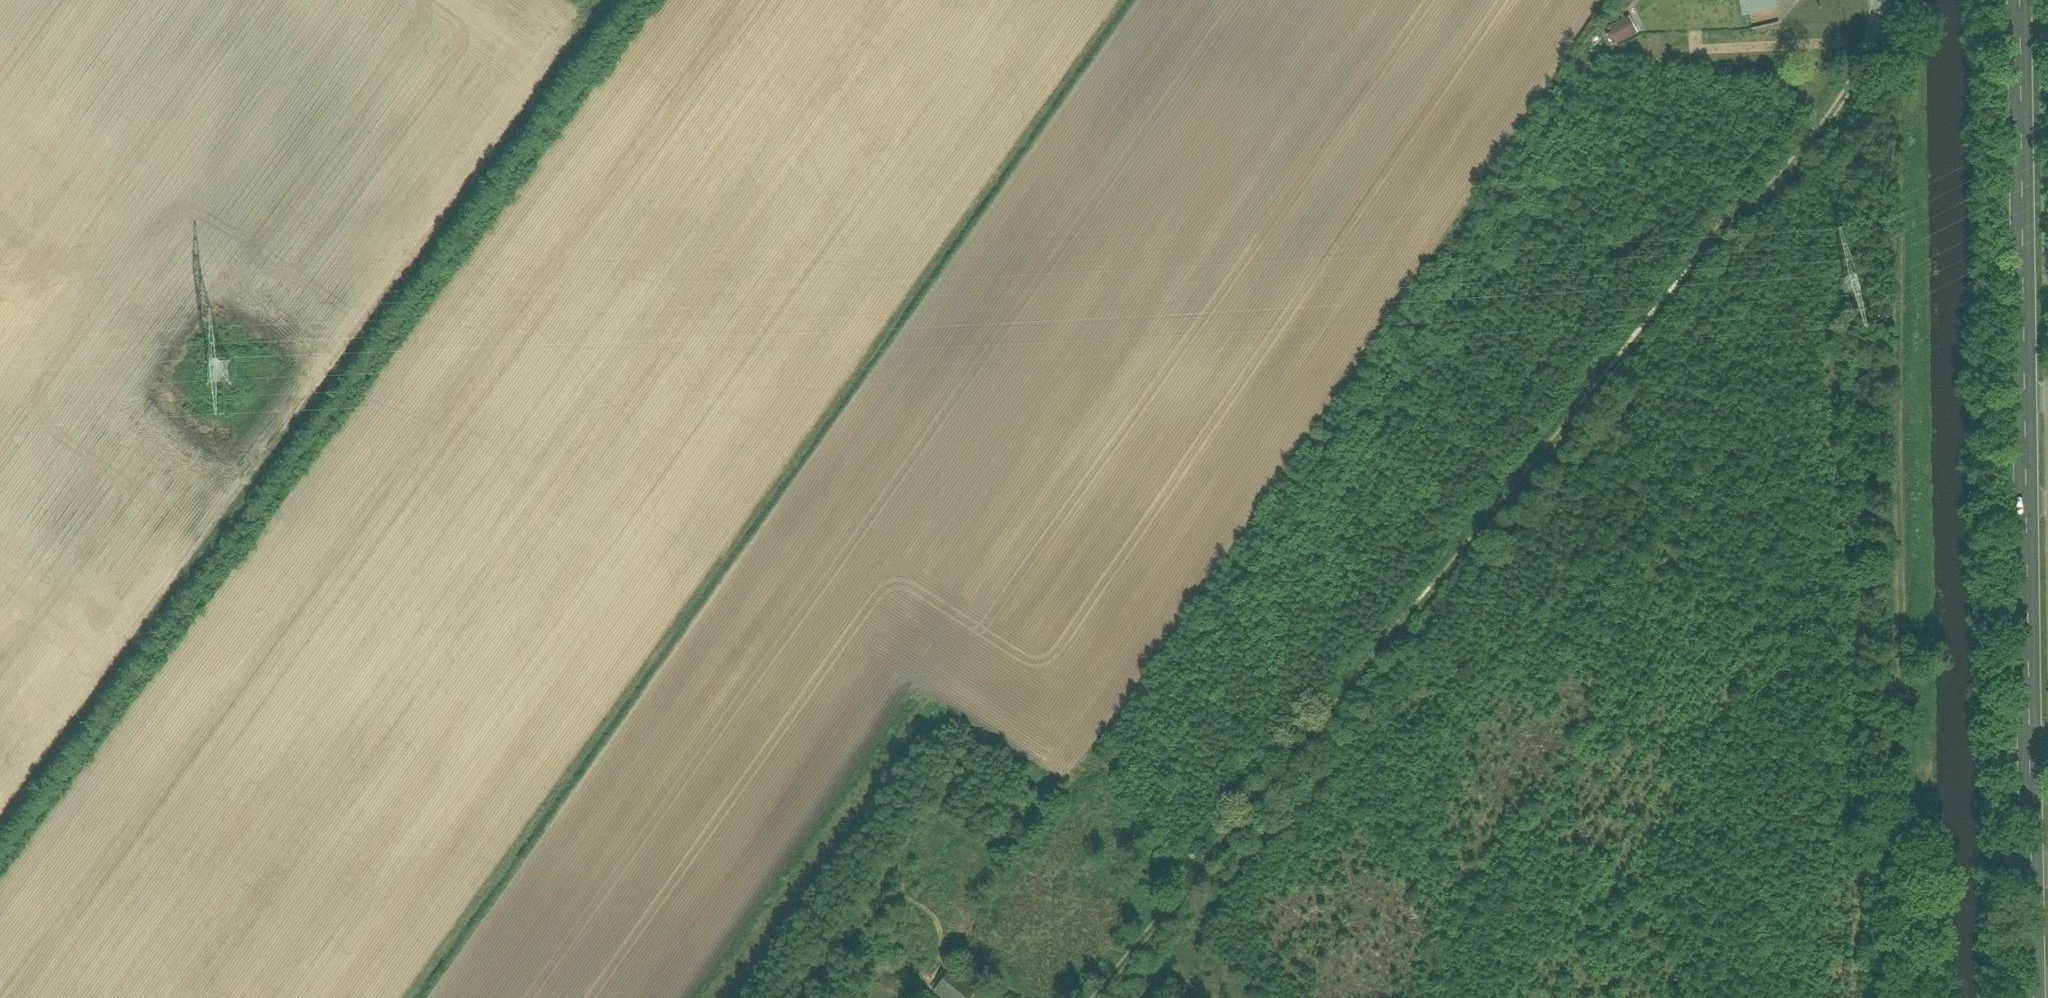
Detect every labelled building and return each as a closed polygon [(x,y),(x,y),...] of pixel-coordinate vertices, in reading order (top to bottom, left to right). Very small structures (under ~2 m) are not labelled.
[(1749,27),(1781,23),(1777,0),(1745,0),(1749,27)] [(1610,27),(1618,44),(1640,33),(1631,16),(1610,27)]
